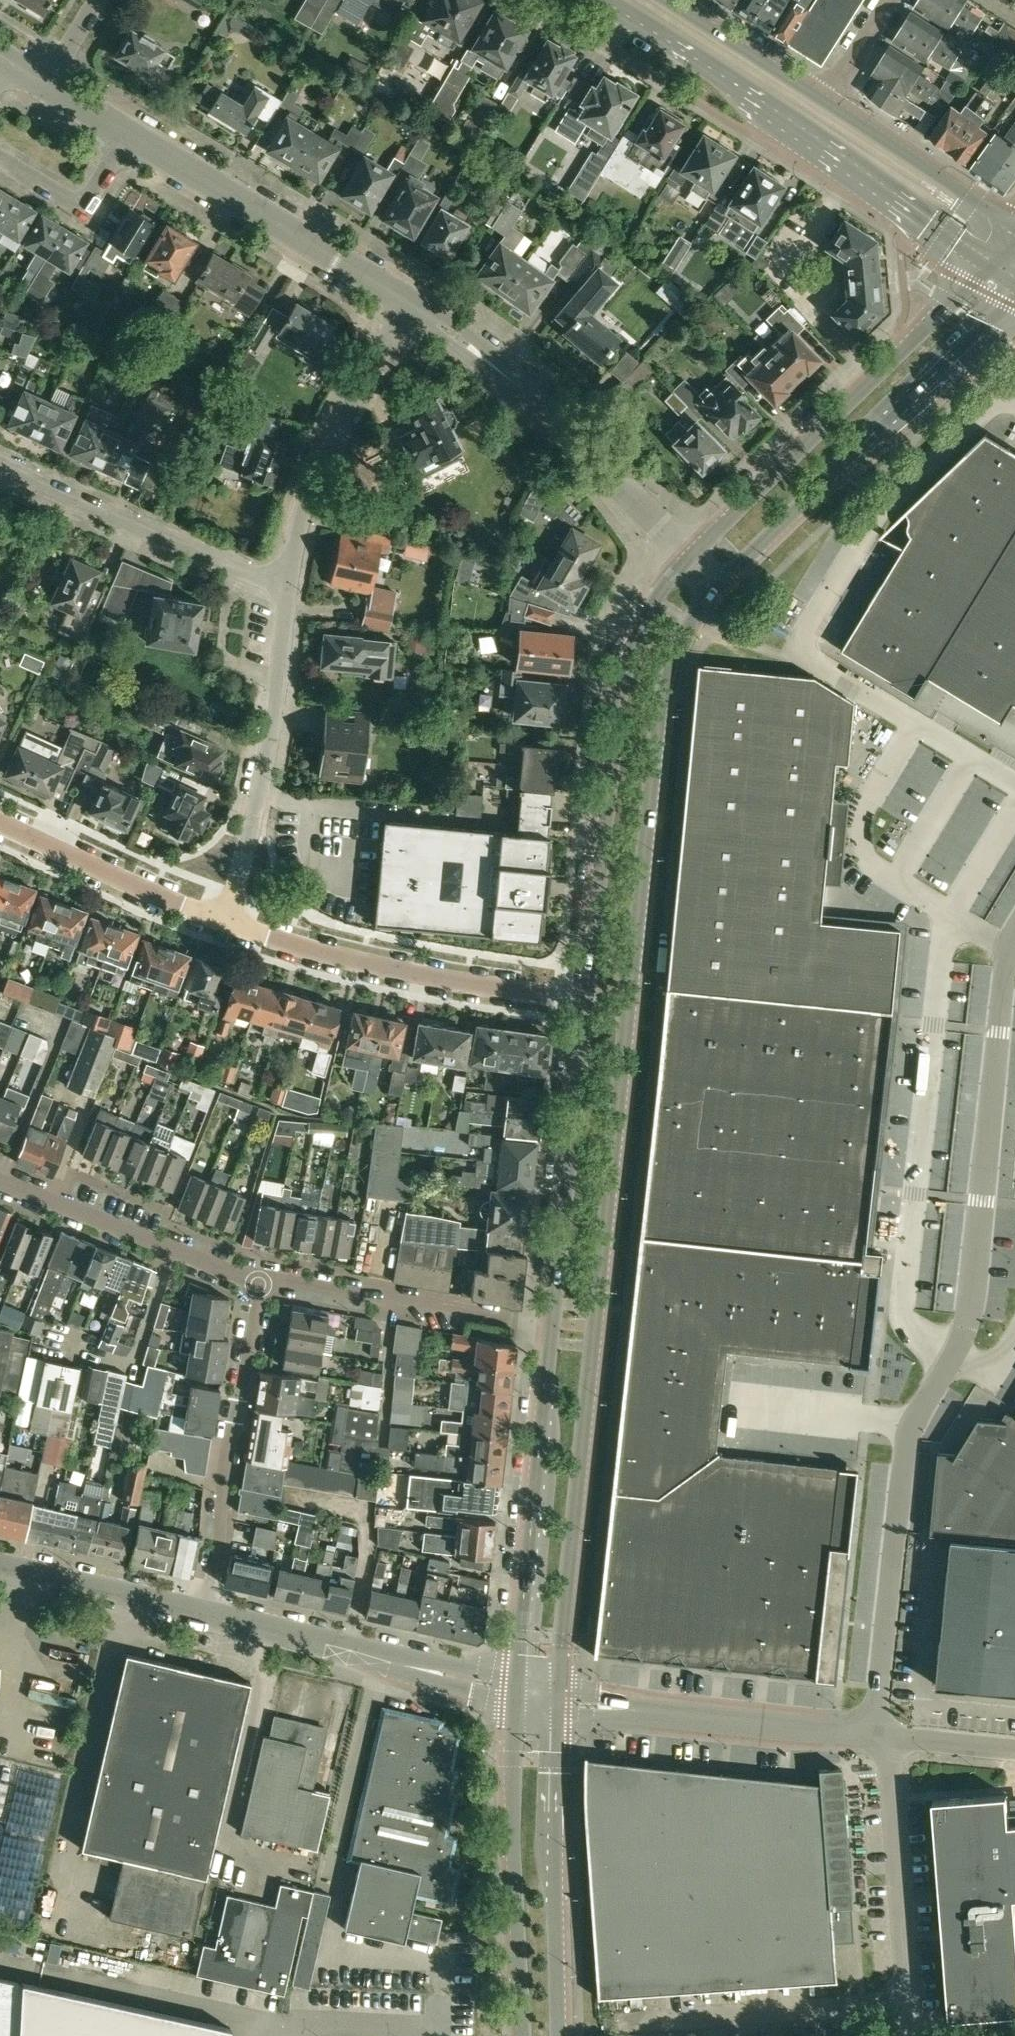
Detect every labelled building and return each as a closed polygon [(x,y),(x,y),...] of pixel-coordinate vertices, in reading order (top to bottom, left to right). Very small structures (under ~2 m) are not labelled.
[(41,10),(45,3),(46,3),(48,0),(23,0),(41,10)] [(336,12),(343,0),(305,0),(295,19),(321,34),(334,11),(336,12)] [(370,1),(381,7),(385,0),(399,8),(403,0),(343,0),(336,12),(357,24),(370,1)] [(422,22),(411,16),(401,33),(420,45),(427,34),(452,49),(480,0),(434,0),(422,22)] [(734,6),(754,19),(766,0),(737,0),(734,6)] [(754,19),(772,30),(790,0),(766,0),(754,19)] [(790,41),(816,0),(790,0),(772,30),(790,41)] [(790,41),(810,54),(823,62),(830,51),(863,0),(816,0),(790,41)] [(915,6),(948,28),(954,19),(972,31),(977,24),(939,0),(919,0),(915,6)] [(977,24),(982,17),(963,4),(966,0),(939,0),(977,24)] [(467,48),(461,60),(460,61),(457,67),(453,64),(428,108),(448,120),(455,108),(454,102),(470,74),(467,73),(475,59),(483,63),(480,68),(497,78),(504,66),(505,67),(516,48),(520,50),(524,48),(527,42),(526,39),(523,36),(526,31),(510,21),(512,17),(496,7),(472,50),(467,48)] [(912,11),(903,26),(956,60),(962,50),(944,39),(941,44),(937,42),(944,32),(912,11)] [(218,37),(220,33),(226,37),(229,32),(236,29),(253,39),(258,30),(227,12),(216,30),(218,31),(215,35),(218,37)] [(1014,48),(1014,25),(1006,19),(998,31),(990,25),(986,30),(1014,48)] [(973,71),(956,60),(903,26),(894,40),(925,61),(932,51),(935,53),(933,57),(954,71),(949,79),(961,86),(973,71)] [(165,48),(153,42),(131,29),(116,55),(149,75),(157,60),(168,67),(175,56),(164,50),(165,48)] [(389,58),(403,66),(413,48),(399,40),(389,58)] [(522,68),(508,92),(518,98),(524,89),(545,101),(546,100),(550,92),(551,92),(551,91),(560,97),(565,88),(566,86),(559,81),(562,75),(573,57),(569,54),(570,52),(561,47),(560,49),(547,42),(535,62),(532,61),(527,71),(522,68)] [(891,45),(881,60),(948,103),(953,96),(919,73),(924,66),(891,45)] [(307,60),(321,69),(327,59),(313,50),(307,60)] [(881,60),(871,75),(876,78),(904,96),(909,88),(928,100),(943,110),(948,103),(881,60)] [(598,150),(610,156),(618,144),(621,139),(610,133),(612,130),(616,132),(621,124),(635,101),(631,99),(634,95),(633,94),(632,92),(631,89),(628,87),(625,85),(622,85),(619,86),(617,85),(616,87),(603,79),(596,91),(591,88),(590,90),(580,84),(582,80),(574,75),(572,80),(571,82),(569,81),(566,86),(565,88),(572,93),(564,106),(569,109),(556,130),(574,141),(587,121),(593,125),(587,136),(601,144),(598,150)] [(989,77),(980,90),(986,94),(996,82),(989,77)] [(876,78),(866,92),(897,114),(902,106),(931,124),(936,116),(904,96),(876,78)] [(997,82),(987,95),(994,100),(1004,88),(997,82)] [(281,104),(283,99),(256,83),(243,104),(220,91),(211,86),(205,87),(200,96),(201,101),(211,107),(207,113),(234,129),(236,126),(245,131),(246,132),(256,114),(268,121),(279,103),(281,104)] [(290,88),(283,99),(281,104),(295,112),(291,118),(286,115),(266,149),(281,158),(281,160),(286,164),(290,164),(293,165),(313,132),(298,123),(306,110),(294,103),(300,94),(290,88)] [(947,150),(948,150),(986,96),(977,89),(961,111),(953,105),(935,129),(930,135),(929,135),(928,135),(932,137),(930,139),(941,147),(942,148),(943,146),(944,147),(947,149),(947,150)] [(499,108),(477,95),(448,143),(470,157),(499,108)] [(952,156),(963,164),(964,162),(967,164),(968,164),(968,163),(967,162),(977,148),(978,149),(980,147),(981,148),(991,134),(988,132),(991,128),(982,121),(995,103),(986,96),(948,150),(949,150),(952,152),(951,152),(953,154),(952,155),(952,156)] [(626,130),(621,139),(618,144),(610,156),(599,173),(628,191),(640,198),(648,183),(653,186),(660,176),(661,174),(662,172),(672,156),(674,152),(674,146),(671,145),(673,142),(683,125),(681,123),(682,120),(662,109),(661,108),(659,108),(657,108),(656,109),(655,109),(651,116),(653,117),(645,131),(642,130),(638,137),(626,130)] [(982,153),(972,166),(971,165),(971,166),(972,167),(970,169),(983,178),(984,177),(988,179),(987,181),(1014,142),(1014,124),(1005,137),(997,132),(982,153)] [(360,132),(362,133),(352,149),(362,154),(375,133),(364,126),(360,132)] [(313,132),(293,165),(295,167),(295,169),(301,173),(304,173),(318,181),(339,148),(335,146),(338,140),(352,149),(362,133),(360,132),(352,127),(347,136),(335,129),(328,141),(313,132)] [(676,166),(668,178),(666,181),(676,187),(678,184),(681,185),(687,174),(697,180),(691,190),(705,198),(710,189),(711,190),(714,186),(715,187),(718,188),(722,181),(722,177),(721,176),(733,156),(729,154),(730,151),(725,148),(721,148),(705,138),(702,138),(683,170),(676,166)] [(1004,193),(1014,177),(1014,142),(987,181),(988,182),(989,180),(993,182),(991,184),(997,188),(1004,193)] [(391,173),(396,176),(404,162),(406,158),(411,150),(402,145),(388,169),(365,156),(362,160),(359,160),(356,165),(356,168),(342,192),(345,194),(345,198),(352,201),(357,201),(370,209),(391,173)] [(404,162),(396,176),(390,187),(399,192),(384,216),(395,223),(392,227),(407,236),(409,232),(413,234),(435,196),(421,188),(424,182),(418,178),(424,168),(406,158),(404,162)] [(771,206),(783,186),(780,184),(780,181),(773,177),(769,177),(752,167),(727,209),(718,203),(705,223),(719,232),(729,216),(753,231),(762,217),(766,217),(770,210),(771,206)] [(572,181),(566,191),(582,201),(588,191),(572,181)] [(518,188),(509,200),(493,224),(505,233),(492,252),(491,251),(482,264),(483,264),(477,273),(490,282),(492,287),(495,289),(501,291),(503,292),(527,259),(513,250),(525,234),(512,225),(523,210),(510,201),(518,188)] [(12,197),(0,189),(0,217),(12,197)] [(438,206),(441,208),(422,240),(435,248),(433,251),(443,257),(445,254),(448,256),(459,237),(462,238),(466,230),(464,229),(472,216),(455,207),(452,214),(447,211),(456,196),(447,191),(438,206)] [(580,208),(592,214),(598,202),(586,196),(580,208)] [(4,231),(17,239),(35,209),(32,207),(31,205),(25,202),(22,202),(12,197),(0,217),(0,238),(4,231)] [(501,205),(491,199),(480,219),(490,225),(501,205)] [(129,262),(154,222),(151,220),(150,216),(143,212),(140,214),(130,208),(104,251),(95,245),(84,264),(101,274),(110,260),(112,261),(116,254),(129,262)] [(22,278),(29,283),(64,227),(53,220),(52,218),(47,215),(44,215),(41,213),(23,243),(36,251),(27,267),(28,268),(22,278)] [(844,258),(846,278),(876,275),(873,240),(844,221),(827,246),(844,258)] [(190,252),(188,251),(194,241),(181,233),(179,229),(173,225),(168,225),(166,224),(141,266),(156,275),(155,278),(168,286),(173,277),(174,278),(190,252)] [(69,269),(83,245),(86,240),(83,238),(83,236),(76,232),(73,232),(64,227),(29,283),(25,291),(40,300),(52,281),(48,278),(57,262),(69,269)] [(600,235),(588,251),(585,256),(573,272),(570,276),(581,285),(553,317),(565,328),(564,329),(600,359),(619,336),(590,311),(614,283),(606,277),(616,265),(605,256),(614,243),(600,235)] [(573,272),(585,256),(588,251),(574,240),(560,259),(561,264),(573,272)] [(248,271),(247,273),(212,252),(195,281),(231,302),(232,300),(249,311),(263,287),(253,281),(256,276),(248,271)] [(680,260),(668,252),(657,269),(669,277),(680,260)] [(752,264),(761,273),(770,264),(759,253),(752,264)] [(545,271),(527,259),(503,292),(505,293),(506,297),(512,300),(516,301),(529,310),(535,301),(536,302),(545,288),(560,266),(552,261),(545,271)] [(880,310),(876,275),(846,278),(848,298),(833,313),(846,327),(848,330),(849,330),(854,335),(880,310)] [(144,335),(147,337),(160,317),(162,317),(175,296),(173,295),(163,289),(150,311),(151,311),(147,317),(153,320),(144,335)] [(715,295),(725,305),(730,300),(720,290),(715,295)] [(684,292),(673,306),(685,316),(696,303),(684,292)] [(162,317),(160,317),(147,337),(160,345),(186,303),(175,296),(162,317)] [(295,301),(278,331),(298,343),(295,348),(329,369),(346,341),(329,331),(333,324),(295,301)] [(805,375),(806,372),(807,369),(817,359),(794,335),(803,326),(802,325),(781,305),(767,319),(781,333),(765,350),(795,380),(796,379),(799,379),(801,378),(804,377),(805,375)] [(7,327),(16,330),(21,315),(6,310),(4,317),(0,316),(0,325),(1,325),(7,327)] [(677,326),(686,336),(693,329),(694,323),(687,316),(677,326)] [(275,329),(276,329),(264,322),(249,347),(261,354),(275,329)] [(134,331),(128,341),(139,347),(145,337),(134,331)] [(11,351),(26,356),(30,346),(14,341),(11,351)] [(784,391),(787,391),(790,390),(792,388),(794,386),(795,384),(795,381),(795,380),(765,350),(761,346),(752,356),(747,351),(743,356),(740,354),(725,369),(726,370),(723,373),(726,375),(738,388),(741,385),(742,386),(750,377),(774,401),(784,391)] [(131,347),(123,362),(138,370),(146,355),(131,347)] [(610,370),(622,380),(638,361),(626,351),(610,370)] [(41,380),(30,376),(39,356),(29,352),(24,363),(22,362),(10,388),(21,393),(13,409),(8,407),(6,412),(11,414),(7,424),(20,430),(18,433),(29,437),(30,435),(33,436),(50,400),(35,394),(41,380)] [(140,368),(155,375),(160,364),(145,357),(140,368)] [(625,378),(635,388),(653,370),(643,360),(625,378)] [(743,394),(738,388),(726,375),(715,385),(714,384),(708,389),(705,386),(699,392),(687,379),(676,389),(689,404),(700,417),(707,411),(731,435),(736,430),(739,433),(744,427),(747,427),(750,427),(753,426),(755,424),(757,421),(758,419),(758,416),(758,414),(753,409),(754,408),(746,399),(744,401),(741,397),(743,394)] [(125,435),(111,429),(95,464),(96,465),(95,468),(105,473),(107,469),(120,476),(124,469),(129,471),(132,464),(127,462),(142,428),(157,435),(174,398),(149,387),(133,422),(131,421),(125,435)] [(56,388),(50,400),(33,436),(35,437),(34,440),(45,444),(46,442),(60,448),(81,399),(56,388)] [(234,396),(223,391),(218,402),(230,407),(234,396)] [(434,457),(440,454),(444,464),(459,457),(454,447),(459,445),(448,423),(453,421),(455,416),(451,407),(445,406),(440,395),(411,410),(418,425),(399,435),(415,465),(433,456),(434,457)] [(92,463),(95,464),(111,429),(117,415),(91,403),(68,452),(81,458),(80,461),(91,466),(92,463)] [(697,420),(700,417),(689,404),(681,412),(684,415),(667,432),(675,440),(673,442),(676,445),(674,447),(676,452),(680,457),(686,458),(687,457),(694,464),(694,465),(696,467),(697,467),(701,471),(703,469),(708,470),(713,465),(713,459),(724,449),(710,435),(697,420)] [(250,413),(242,433),(237,447),(244,450),(237,471),(253,477),(252,478),(252,480),(252,482),(253,484),(254,485),(255,486),(256,487),(257,488),(258,488),(259,489),(261,489),(262,489),(264,488),(265,488),(266,487),(267,486),(268,485),(269,484),(270,483),(285,443),(275,439),(283,418),(252,406),(250,413)] [(906,513),(908,515),(909,521),(908,527),(908,530),(909,533),(911,535),(911,536),(842,650),(917,696),(928,677),(1014,532),(1014,450),(987,433),(905,511),(906,513)] [(536,480),(530,492),(545,499),(551,488),(536,480)] [(558,492),(553,498),(544,506),(554,516),(557,514),(569,526),(581,515),(558,492)] [(572,529),(553,563),(582,578),(588,567),(585,565),(589,557),(597,544),(572,529)] [(342,532),(331,583),(371,591),(379,549),(387,551),(390,536),(368,531),(367,537),(342,532)] [(928,677),(1002,723),(1013,704),(1014,702),(1014,532),(928,677)] [(391,545),(403,548),(405,538),(393,535),(391,545)] [(27,536),(23,547),(32,551),(37,540),(27,536)] [(459,564),(472,569),(476,558),(462,554),(459,564)] [(582,578),(553,563),(543,557),(531,579),(521,574),(512,590),(509,596),(548,608),(553,600),(555,596),(572,606),(572,605),(573,605),(580,593),(583,595),(590,583),(582,578)] [(99,571),(71,558),(52,602),(69,609),(60,628),(82,639),(105,590),(104,589),(101,594),(90,589),(99,571)] [(194,649),(203,602),(167,596),(167,593),(170,593),(172,581),(145,569),(138,587),(158,591),(158,594),(154,594),(146,640),(194,649)] [(117,614),(129,586),(113,579),(101,608),(117,614)] [(540,668),(565,670),(566,670),(566,669),(566,666),(569,663),(569,657),(568,654),(567,654),(569,635),(556,634),(556,632),(536,630),(536,625),(530,624),(525,624),(526,616),(531,617),(550,623),(554,610),(548,608),(509,596),(508,609),(506,609),(497,631),(500,632),(516,638),(515,646),(521,647),(519,666),(540,668)] [(393,606),(371,601),(368,601),(363,626),(388,631),(393,606)] [(0,620),(0,625),(0,626),(6,627),(8,622),(7,618),(2,617),(0,620)] [(342,665),(341,671),(390,676),(393,641),(369,639),(369,638),(362,637),(362,634),(346,632),(345,635),(326,633),(325,639),(322,639),(320,657),(323,658),(323,663),(342,665)] [(409,634),(408,650),(428,652),(430,635),(409,634)] [(69,669),(72,661),(61,656),(58,664),(69,669)] [(38,658),(33,670),(39,673),(44,661),(38,658)] [(53,675),(64,679),(69,669),(58,664),(53,675)] [(853,702),(820,682),(812,676),(698,665),(674,907),(819,921),(831,801),(835,762),(847,763),(853,702)] [(544,736),(554,737),(558,737),(560,717),(564,715),(564,707),(561,704),(562,698),(563,688),(563,685),(563,684),(564,683),(565,670),(540,668),(539,678),(521,676),(521,671),(519,670),(502,669),(500,695),(517,696),(515,718),(546,720),(544,736)] [(174,726),(178,715),(157,706),(152,720),(162,724),(160,730),(166,733),(157,754),(197,772),(197,773),(208,777),(209,776),(212,778),(213,776),(221,771),(220,761),(220,759),(219,759),(222,751),(221,746),(174,726)] [(371,715),(325,710),(319,774),(364,779),(371,715)] [(85,748),(96,753),(101,741),(101,740),(69,727),(69,728),(71,729),(62,748),(25,732),(6,774),(49,794),(54,782),(65,787),(64,789),(66,790),(76,767),(85,748)] [(521,764),(558,768),(560,756),(560,755),(556,755),(557,749),(557,747),(557,746),(553,745),(510,741),(500,740),(500,749),(509,750),(522,752),(521,764)] [(143,799),(105,781),(106,771),(105,770),(116,748),(101,741),(96,753),(87,772),(83,780),(92,784),(90,787),(100,792),(91,810),(102,815),(100,818),(124,830),(132,812),(137,814),(138,811),(143,813),(147,804),(143,801),(143,799)] [(87,772),(96,753),(85,748),(76,767),(87,772)] [(509,786),(552,790),(553,790),(554,782),(557,782),(558,768),(521,764),(520,777),(507,776),(496,775),(496,785),(509,786)] [(198,807),(208,785),(165,766),(157,784),(175,792),(166,812),(169,813),(163,825),(172,829),(170,834),(183,840),(184,836),(186,837),(192,824),(200,828),(201,826),(210,823),(207,814),(208,812),(198,807)] [(548,823),(549,823),(551,804),(550,804),(551,791),(553,791),(553,790),(552,790),(509,786),(508,795),(521,796),(518,820),(517,833),(547,836),(548,823)] [(459,792),(456,813),(480,816),(483,795),(459,792)] [(548,836),(547,836),(517,833),(384,820),(374,924),(476,934),(538,940),(541,907),(545,908),(546,898),(546,897),(546,896),(547,897),(547,895),(547,894),(548,882),(548,881),(549,880),(548,880),(548,879),(548,878),(549,869),(545,868),(548,837),(548,836)] [(12,881),(0,877),(0,915),(12,881)] [(0,915),(0,922),(21,929),(35,889),(12,881),(0,915)] [(26,936),(50,944),(64,903),(40,895),(26,936)] [(71,960),(73,952),(87,911),(64,903),(50,944),(63,948),(60,956),(71,960)] [(667,982),(666,990),(889,1012),(898,931),(896,929),(819,921),(674,907),(668,971),(668,976),(667,982)] [(100,966),(115,925),(92,918),(77,962),(85,965),(86,961),(100,966)] [(115,925),(100,966),(124,974),(138,933),(115,925)] [(130,980),(153,988),(167,947),(144,939),(130,980)] [(20,942),(13,940),(10,951),(16,953),(20,942)] [(190,956),(167,947),(153,988),(176,996),(190,956)] [(16,956),(12,968),(17,970),(21,958),(16,956)] [(207,1006),(202,1022),(199,1031),(210,1034),(223,995),(218,993),(226,968),(211,963),(210,959),(205,958),(200,959),(197,958),(187,987),(184,997),(200,1002),(200,1003),(207,1006)] [(253,1018),(263,984),(236,976),(225,1015),(235,1018),(237,1013),(253,1018)] [(29,1003),(33,989),(7,980),(3,993),(9,996),(19,999),(29,1003)] [(263,984),(253,1018),(250,1028),(267,1032),(265,1039),(274,1041),(276,1033),(288,992),(276,988),(275,985),(268,983),(264,985),(263,984)] [(881,1089),(889,1012),(666,990),(663,1026),(662,1031),(662,1035),(659,1064),(881,1089)] [(303,1032),(304,1033),(314,1000),(312,999),(310,996),(304,994),(300,995),(288,992),(276,1033),(300,1040),(303,1032)] [(43,1008),(55,1013),(60,999),(48,995),(43,1008)] [(80,1022),(85,1009),(60,999),(55,1013),(74,1020),(80,1022)] [(327,1053),(330,1045),(340,1008),(314,1000),(304,1033),(318,1037),(315,1050),(316,1050),(310,1071),(327,1076),(333,1054),(327,1053)] [(373,1050),(380,1016),(370,1014),(367,1010),(360,1008),(356,1012),(354,1011),(350,1031),(346,1030),(344,1040),(348,1041),(345,1055),(342,1066),(356,1068),(351,1089),(363,1092),(366,1078),(369,1067),(373,1050)] [(91,1026),(108,1032),(112,1019),(85,1009),(80,1022),(91,1026)] [(377,1080),(379,1069),(382,1052),(393,1055),(391,1062),(389,1062),(388,1069),(392,1070),(388,1092),(401,1095),(404,1080),(407,1066),(409,1052),(399,1050),(405,1024),(405,1021),(404,1021),(401,1017),(395,1016),(391,1019),(380,1016),(373,1050),(369,1067),(366,1078),(377,1080)] [(220,1018),(216,1030),(226,1034),(230,1021),(223,1019),(220,1018)] [(108,1032),(118,1036),(114,1046),(130,1051),(134,1039),(138,1028),(112,1019),(108,1032)] [(4,1048),(12,1025),(0,1020),(0,1046),(4,1048)] [(80,1054),(91,1026),(80,1022),(74,1020),(63,1048),(80,1054)] [(413,1057),(439,1061),(444,1027),(441,1027),(439,1024),(433,1023),(430,1025),(419,1023),(413,1057)] [(484,1088),(492,1089),(502,1028),(490,1026),(489,1024),(483,1023),(480,1025),(478,1025),(472,1061),(488,1064),(484,1088)] [(12,1025),(4,1048),(17,1053),(26,1031),(12,1025)] [(91,1026),(80,1054),(67,1086),(94,1096),(114,1046),(118,1036),(108,1032),(91,1026)] [(445,1027),(444,1027),(439,1061),(464,1066),(470,1031),(458,1029),(454,1027),(448,1026),(445,1027)] [(503,1066),(521,1068),(526,1032),(522,1032),(522,1029),(515,1028),(513,1030),(502,1028),(492,1089),(500,1090),(503,1066)] [(536,1034),(526,1032),(521,1068),(546,1072),(549,1035),(546,1035),(544,1032),(538,1031),(536,1034)] [(48,1040),(43,1038),(30,1032),(21,1054),(42,1063),(48,1048),(48,1040)] [(130,1051),(157,1062),(162,1049),(134,1039),(130,1051)] [(204,1047),(190,1042),(186,1052),(201,1057),(204,1047)] [(163,1047),(158,1061),(174,1067),(180,1052),(163,1047)] [(138,1064),(141,1056),(116,1048),(113,1055),(138,1064)] [(10,1054),(2,1051),(0,1058),(0,1062),(6,1064),(10,1054)] [(211,1076),(231,1082),(236,1067),(216,1061),(211,1076)] [(143,1080),(153,1084),(159,1068),(148,1063),(142,1078),(143,1080)] [(872,1166),(881,1089),(659,1064),(658,1073),(651,1141),(872,1166)] [(418,1068),(407,1066),(404,1080),(415,1083),(418,1068)] [(163,1091),(168,1080),(170,1072),(159,1068),(153,1084),(151,1086),(163,1091)] [(455,1074),(452,1088),(463,1090),(465,1076),(455,1074)] [(190,1094),(195,1081),(183,1077),(180,1085),(178,1089),(190,1094)] [(518,1078),(517,1091),(526,1092),(528,1079),(518,1078)] [(190,1094),(189,1096),(197,1100),(195,1107),(207,1111),(216,1089),(207,1086),(195,1081),(190,1094)] [(248,1096),(251,1086),(241,1083),(238,1093),(248,1096)] [(275,1083),(270,1099),(283,1103),(288,1087),(275,1083)] [(4,1097),(0,1108),(0,1137),(7,1140),(21,1106),(24,1107),(29,1095),(8,1087),(4,1097)] [(242,1099),(230,1095),(219,1091),(216,1099),(227,1103),(238,1107),(242,1099)] [(320,1097),(303,1092),(297,1109),(307,1112),(317,1111),(320,1097)] [(470,1100),(469,1110),(481,1111),(541,1118),(541,1117),(541,1114),(543,1098),(527,1096),(507,1093),(506,1103),(482,1101),(470,1100)] [(16,1160),(34,1168),(48,1133),(41,1130),(53,1098),(42,1094),(16,1160)] [(244,1123),(249,1111),(249,1112),(253,1104),(242,1099),(238,1107),(234,1119),(244,1123)] [(269,1119),(272,1111),(259,1107),(257,1114),(269,1119)] [(113,1127),(118,1115),(100,1108),(86,1142),(82,1153),(95,1158),(100,1160),(113,1127)] [(535,1137),(538,1138),(540,1122),(541,1118),(481,1111),(469,1110),(464,1109),(459,1109),(456,1130),(468,1132),(469,1120),(504,1123),(503,1133),(535,1137)] [(48,1133),(34,1168),(53,1175),(75,1119),(65,1115),(57,1136),(48,1133)] [(136,1123),(118,1115),(113,1127),(100,1160),(109,1164),(118,1168),(131,1134),(136,1123)] [(296,1125),(296,1121),(284,1120),(278,1120),(274,1134),(294,1136),(296,1130),(296,1125)] [(315,1132),(315,1123),(309,1122),(296,1121),(296,1125),(296,1130),(308,1131),(315,1132)] [(157,1122),(154,1130),(136,1175),(140,1177),(154,1182),(167,1148),(174,1133),(175,1129),(157,1122)] [(396,1177),(400,1146),(403,1126),(395,1125),(375,1122),(375,1125),(374,1134),(373,1142),(366,1195),(393,1198),(410,1200),(413,1179),(396,1177)] [(118,1168),(136,1175),(154,1130),(136,1123),(131,1134),(118,1168)] [(335,1125),(323,1124),(322,1133),(334,1134),(335,1125)] [(361,1132),(374,1134),(375,1125),(362,1124),(361,1132)] [(347,1135),(348,1126),(335,1125),(334,1134),(347,1135)] [(533,1163),(536,1162),(536,1155),(534,1154),(534,1151),(535,1147),(536,1142),(535,1142),(502,1138),(496,1137),(496,1135),(485,1134),(469,1132),(469,1140),(468,1145),(484,1147),(482,1160),(533,1166),(533,1163)] [(197,1142),(174,1133),(167,1148),(154,1182),(159,1184),(172,1189),(181,1165),(185,1156),(191,1158),(197,1142)] [(872,1166),(651,1141),(646,1184),(642,1218),(864,1243),(872,1166)] [(496,1185),(522,1189),(530,1190),(531,1185),(531,1180),(532,1178),(534,1177),(535,1170),(533,1169),(533,1166),(482,1160),(476,1160),(475,1172),(462,1170),(461,1176),(452,1175),(452,1183),(476,1186),(490,1187),(491,1176),(497,1177),(496,1185)] [(195,1215),(209,1181),(191,1174),(177,1208),(195,1215)] [(195,1215),(214,1222),(227,1188),(209,1181),(195,1215)] [(273,1242),(291,1245),(297,1209),(300,1197),(290,1195),(291,1187),(284,1186),(282,1194),(280,1206),(273,1242)] [(245,1195),(227,1188),(214,1222),(231,1229),(242,1203),(245,1195)] [(478,1208),(527,1213),(528,1207),(531,1205),(532,1198),(529,1196),(530,1194),(496,1190),(492,1193),(491,1198),(489,1198),(486,1198),(483,1200),(480,1203),(478,1206),(478,1208)] [(273,1242),(280,1206),(282,1194),(262,1191),(253,1238),(273,1242)] [(317,1213),(319,1200),(300,1197),(297,1209),(291,1245),(310,1249),(317,1213)] [(310,1249),(329,1252),(336,1217),(326,1215),(329,1202),(326,1199),(320,1197),(319,1200),(317,1213),(310,1249)] [(7,1208),(0,1205),(0,1239),(11,1210),(7,1208)] [(478,1208),(478,1209),(479,1212),(481,1215),(483,1217),(486,1219),(489,1220),(488,1229),(525,1233),(526,1231),(528,1230),(529,1222),(527,1220),(527,1213),(478,1208)] [(434,1245),(446,1246),(456,1246),(459,1227),(460,1219),(407,1212),(406,1216),(400,1243),(412,1243),(423,1244),(434,1245)] [(348,1256),(350,1244),(355,1220),(336,1217),(329,1252),(348,1256)] [(864,1243),(642,1218),(640,1238),(632,1310),(631,1315),(631,1319),(628,1346),(617,1444),(715,1455),(715,1449),(717,1428),(723,1375),(725,1352),(849,1365),(849,1366),(867,1368),(881,1245),(864,1243)] [(6,1279),(13,1281),(34,1227),(15,1220),(0,1259),(12,1263),(6,1279)] [(34,1227),(13,1281),(19,1284),(25,1268),(37,1273),(52,1234),(34,1227)] [(486,1248),(523,1253),(525,1233),(488,1229),(483,1228),(459,1227),(456,1246),(456,1247),(457,1247),(475,1248),(486,1248)] [(75,1236),(62,1231),(48,1264),(29,1314),(24,1312),(18,1328),(22,1330),(33,1334),(39,1336),(50,1305),(53,1306),(79,1238),(75,1236)] [(79,1238),(53,1306),(60,1309),(64,1297),(73,1275),(83,1279),(96,1244),(95,1244),(84,1240),(83,1239),(79,1238)] [(404,1283),(412,1243),(400,1243),(397,1259),(393,1281),(404,1283)] [(404,1283),(415,1285),(423,1244),(412,1243),(404,1283)] [(114,1252),(100,1246),(96,1244),(83,1279),(80,1287),(98,1294),(102,1284),(114,1252)] [(415,1285),(426,1287),(434,1245),(423,1244),(415,1285)] [(426,1287),(437,1290),(446,1246),(434,1245),(426,1287)] [(456,1247),(456,1246),(446,1246),(437,1290),(448,1292),(457,1247),(456,1247)] [(499,1301),(501,1302),(507,1303),(507,1304),(520,1305),(525,1253),(523,1253),(486,1248),(475,1248),(472,1284),(462,1284),(461,1294),(489,1299),(499,1301)] [(110,1313),(132,1259),(121,1254),(117,1253),(114,1252),(102,1284),(110,1288),(102,1310),(110,1313)] [(151,1267),(151,1266),(148,1265),(147,1265),(143,1263),(132,1259),(110,1313),(111,1313),(109,1319),(101,1338),(98,1345),(112,1351),(123,1325),(128,1312),(135,1315),(141,1300),(141,1299),(151,1269),(151,1267)] [(185,1294),(192,1296),(189,1311),(225,1317),(228,1297),(206,1293),(207,1288),(189,1281),(185,1294)] [(155,1327),(164,1328),(171,1305),(163,1303),(155,1327)] [(292,1308),(289,1327),(333,1334),(335,1325),(326,1323),(328,1314),(292,1308)] [(80,1326),(84,1316),(72,1311),(68,1321),(80,1326)] [(221,1337),(225,1317),(189,1311),(186,1332),(192,1333),(192,1332),(221,1337)] [(370,1341),(371,1329),(380,1330),(372,1318),(356,1315),(354,1326),(357,1327),(355,1339),(370,1341)] [(393,1352),(396,1352),(418,1355),(420,1343),(410,1342),(412,1325),(396,1323),(393,1352)] [(333,1334),(289,1327),(285,1346),(321,1352),(330,1354),(334,1335),(333,1334)] [(377,1355),(380,1330),(371,1329),(370,1341),(368,1354),(377,1355)] [(10,1335),(11,1332),(0,1330),(0,1385),(10,1335)] [(228,1338),(221,1337),(192,1332),(192,1333),(186,1332),(182,1331),(179,1351),(189,1352),(224,1359),(228,1338)] [(153,1333),(150,1345),(158,1347),(161,1335),(153,1333)] [(473,1337),(459,1335),(452,1333),(452,1345),(476,1350),(475,1361),(513,1367),(515,1345),(477,1337),(476,1337),(473,1337)] [(18,1394),(28,1356),(31,1339),(19,1337),(10,1335),(0,1385),(0,1390),(18,1394)] [(161,1348),(158,1347),(150,1345),(148,1352),(159,1355),(161,1348)] [(285,1346),(282,1365),(318,1371),(321,1352),(285,1346)] [(224,1359),(189,1352),(185,1373),(197,1375),(221,1379),(224,1359)] [(418,1355),(396,1352),(395,1357),(394,1373),(394,1374),(416,1377),(418,1355)] [(73,1365),(64,1363),(55,1361),(45,1359),(30,1356),(28,1356),(18,1394),(17,1398),(21,1399),(35,1402),(36,1403),(52,1406),(71,1411),(78,1374),(79,1370),(80,1366),(73,1365)] [(513,1367),(475,1361),(453,1358),(452,1370),(455,1371),(465,1373),(464,1383),(472,1384),(476,1385),(510,1389),(513,1367)] [(82,1396),(102,1401),(109,1369),(89,1363),(87,1372),(82,1396)] [(127,1374),(109,1369),(102,1401),(98,1420),(90,1453),(108,1457),(115,1425),(120,1406),(126,1379),(127,1374)] [(82,1396),(87,1372),(79,1370),(78,1374),(71,1411),(52,1406),(47,1433),(41,1461),(66,1467),(82,1396)] [(315,1391),(314,1397),(318,1398),(317,1400),(325,1402),(329,1376),(318,1375),(317,1379),(291,1376),(261,1370),(258,1388),(297,1394),(298,1388),(315,1391)] [(219,1388),(191,1383),(189,1395),(176,1392),(172,1392),(175,1379),(182,1381),(184,1376),(167,1371),(163,1390),(161,1401),(196,1408),(216,1411),(219,1388)] [(382,1384),(383,1372),(373,1371),(372,1384),(382,1384)] [(416,1377),(394,1374),(391,1402),(413,1404),(416,1377)] [(158,1412),(161,1401),(163,1390),(142,1384),(126,1379),(120,1406),(157,1416),(158,1412)] [(381,1386),(352,1382),(349,1405),(378,1409),(381,1386)] [(510,1389),(476,1385),(472,1384),(464,1383),(459,1383),(454,1382),(450,1382),(447,1406),(478,1409),(508,1413),(510,1389)] [(315,1415),(317,1400),(318,1398),(314,1397),(297,1394),(258,1388),(255,1405),(256,1405),(256,1406),(315,1415)] [(196,1430),(212,1433),(214,1420),(216,1411),(196,1408),(161,1401),(158,1412),(172,1415),(186,1417),(184,1428),(193,1430),(196,1430)] [(348,1407),(348,1403),(335,1401),(329,1443),(342,1445),(348,1407)] [(29,1429),(47,1433),(52,1406),(36,1403),(35,1402),(29,1429)] [(413,1404),(391,1402),(389,1422),(411,1424),(413,1404)] [(448,1431),(458,1432),(459,1432),(472,1434),(472,1433),(505,1436),(508,1413),(478,1409),(447,1406),(447,1409),(462,1411),(461,1420),(449,1419),(441,1418),(440,1430),(448,1431)] [(348,1407),(342,1445),(341,1449),(338,1469),(347,1470),(356,1472),(375,1475),(376,1470),(378,1438),(376,1438),(378,1412),(348,1407)] [(292,1430),(278,1427),(280,1414),(254,1410),(252,1423),(247,1452),(246,1458),(246,1459),(286,1466),(287,1460),(292,1430)] [(1007,1411),(1001,1421),(979,1418),(963,1444),(957,1455),(939,1453),(932,1526),(931,1534),(952,1536),(1014,1542),(1014,1417),(1007,1411)] [(390,1425),(388,1448),(406,1449),(408,1427),(390,1425)] [(161,1449),(164,1429),(155,1428),(150,1447),(161,1449)] [(164,1429),(161,1449),(172,1450),(175,1431),(164,1429)] [(175,1431),(172,1450),(171,1455),(183,1457),(185,1446),(187,1433),(175,1431)] [(445,1454),(502,1460),(503,1451),(505,1436),(472,1433),(472,1434),(459,1432),(458,1444),(446,1442),(445,1454)] [(185,1446),(209,1450),(211,1437),(187,1433),(185,1446)] [(715,1455),(617,1444),(608,1530),(606,1548),(663,1554),(705,1558),(775,1566),(845,1574),(855,1480),(846,1469),(721,1456),(721,1455),(716,1455),(718,1454),(717,1453),(715,1455)] [(183,1457),(183,1458),(207,1462),(209,1450),(185,1446),(183,1457)] [(325,1466),(328,1467),(337,1469),(338,1469),(341,1449),(328,1447),(325,1466)] [(466,1479),(500,1484),(500,1483),(502,1460),(445,1454),(418,1451),(416,1466),(443,1469),(444,1464),(464,1466),(467,1470),(466,1479)] [(137,1503),(140,1489),(146,1463),(136,1461),(137,1458),(130,1456),(120,1499),(137,1503)] [(185,1471),(205,1475),(207,1462),(183,1458),(185,1471)] [(278,1517),(279,1517),(283,1482),(286,1466),(246,1459),(244,1473),(237,1511),(278,1518),(278,1517)] [(298,1462),(287,1460),(286,1466),(283,1482),(294,1484),(298,1462)] [(308,1464),(298,1462),(294,1484),(304,1486),(308,1464)] [(308,1464),(304,1486),(313,1488),(318,1465),(308,1464)] [(4,1465),(0,1481),(0,1531),(24,1537),(32,1502),(39,1473),(4,1465)] [(325,1466),(318,1465),(313,1488),(323,1490),(328,1467),(325,1466)] [(333,1492),(337,1469),(328,1467),(323,1490),(333,1492)] [(338,1469),(337,1469),(333,1492),(343,1494),(347,1470),(338,1469)] [(356,1472),(347,1470),(343,1494),(353,1496),(356,1472)] [(375,1475),(356,1472),(353,1496),(374,1500),(375,1475)] [(455,1506),(466,1507),(471,1507),(497,1510),(500,1484),(466,1479),(430,1476),(407,1473),(404,1507),(426,1509),(454,1512),(455,1506)] [(59,1480),(53,1507),(56,1507),(48,1543),(51,1544),(70,1548),(81,1496),(74,1495),(77,1484),(59,1480)] [(185,1493),(202,1495),(203,1487),(186,1484),(185,1493)] [(143,1503),(155,1506),(158,1493),(141,1489),(138,1502),(143,1503)] [(70,1548),(86,1552),(98,1500),(100,1501),(101,1496),(82,1492),(81,1496),(70,1548)] [(148,1566),(168,1571),(176,1531),(172,1530),(177,1508),(181,1509),(184,1496),(173,1493),(164,1528),(158,1527),(148,1566)] [(110,1503),(100,1501),(98,1500),(86,1552),(123,1560),(135,1508),(123,1505),(119,1523),(106,1520),(110,1503)] [(53,1507),(32,1502),(24,1537),(48,1543),(56,1507),(53,1507)] [(158,1527),(151,1525),(155,1506),(143,1503),(129,1562),(148,1566),(158,1527)] [(318,1514),(282,1506),(279,1517),(300,1522),(295,1542),(302,1543),(299,1557),(295,1556),(291,1570),(279,1567),(276,1581),(273,1594),(297,1600),(304,1572),(318,1514)] [(193,1512),(181,1509),(177,1508),(172,1530),(176,1531),(168,1571),(191,1576),(200,1536),(188,1534),(193,1512)] [(455,1535),(490,1539),(494,1539),(496,1521),(465,1518),(426,1513),(425,1524),(456,1528),(455,1535)] [(274,1548),(276,1530),(256,1525),(252,1543),(274,1548)] [(402,1528),(379,1526),(378,1545),(397,1549),(402,1528)] [(494,1539),(490,1539),(455,1535),(424,1531),(422,1549),(461,1554),(460,1565),(485,1569),(490,1570),(494,1539)] [(943,1635),(942,1635),(937,1686),(967,1689),(968,1688),(1014,1693),(1014,1546),(952,1540),(943,1635)] [(297,1600),(322,1606),(331,1564),(335,1547),(326,1544),(321,1562),(318,1561),(315,1575),(304,1572),(297,1600)] [(651,1659),(663,1554),(606,1548),(600,1603),(596,1633),(594,1655),(595,1655),(596,1653),(651,1659)] [(224,1584),(265,1593),(272,1563),(256,1559),(247,1557),(231,1553),(224,1584)] [(331,1564),(322,1606),(346,1612),(353,1584),(359,1556),(349,1554),(346,1568),(331,1564)] [(651,1659),(694,1664),(705,1558),(663,1554),(651,1659)] [(430,1556),(428,1566),(420,1600),(417,1614),(415,1627),(454,1636),(476,1641),(483,1637),(486,1611),(486,1606),(489,1580),(483,1579),(454,1572),(448,1570),(450,1561),(430,1556)] [(694,1664),(764,1672),(775,1566),(705,1558),(694,1664)] [(375,1576),(383,1577),(386,1563),(379,1561),(375,1576)] [(402,1566),(399,1581),(408,1583),(411,1568),(402,1566)] [(833,1681),(845,1574),(775,1566),(764,1672),(815,1677),(814,1679),(833,1681)] [(366,1613),(366,1616),(390,1621),(396,1594),(380,1590),(372,1589),(369,1603),(366,1613)] [(396,1594),(390,1621),(397,1623),(414,1627),(415,1627),(417,1614),(420,1600),(405,1597),(396,1594)] [(109,1915),(193,1935),(205,1883),(235,1745),(249,1682),(126,1652),(111,1716),(81,1845),(123,1856),(109,1915)] [(437,1943),(442,1918),(411,1911),(415,1893),(449,1901),(457,1869),(447,1867),(454,1838),(438,1834),(440,1827),(447,1822),(453,1797),(448,1796),(454,1771),(449,1770),(458,1731),(438,1727),(439,1722),(385,1710),(366,1793),(364,1793),(362,1794),(357,1813),(361,1814),(351,1857),(361,1860),(345,1929),(404,1942),(405,1936),(437,1943)] [(310,1791),(311,1790),(325,1726),(276,1715),(271,1736),(263,1735),(241,1832),(297,1845),(316,1850),(330,1795),(310,1791)] [(599,1996),(835,1980),(832,1941),(852,1940),(840,1767),(818,1769),(820,1782),(590,1759),(585,1759),(585,1756),(584,1756),(583,1777),(583,1797),(587,1860),(597,1996),(599,1996)] [(1007,1794),(934,1799),(949,2015),(1014,2011),(1014,1899),(1014,1895),(1014,1821),(1009,1822),(1007,1794)] [(280,1994),(283,1995),(296,1938),(302,1914),(308,1916),(314,1890),(280,1883),(275,1906),(250,1900),(226,1895),(214,1946),(202,1943),(195,1974),(280,1994)] [(309,1916),(293,1985),(308,1989),(330,1894),(314,1890),(309,1916)] [(231,2027),(22,1982),(0,1977),(0,2035),(230,2035),(231,2027)]
